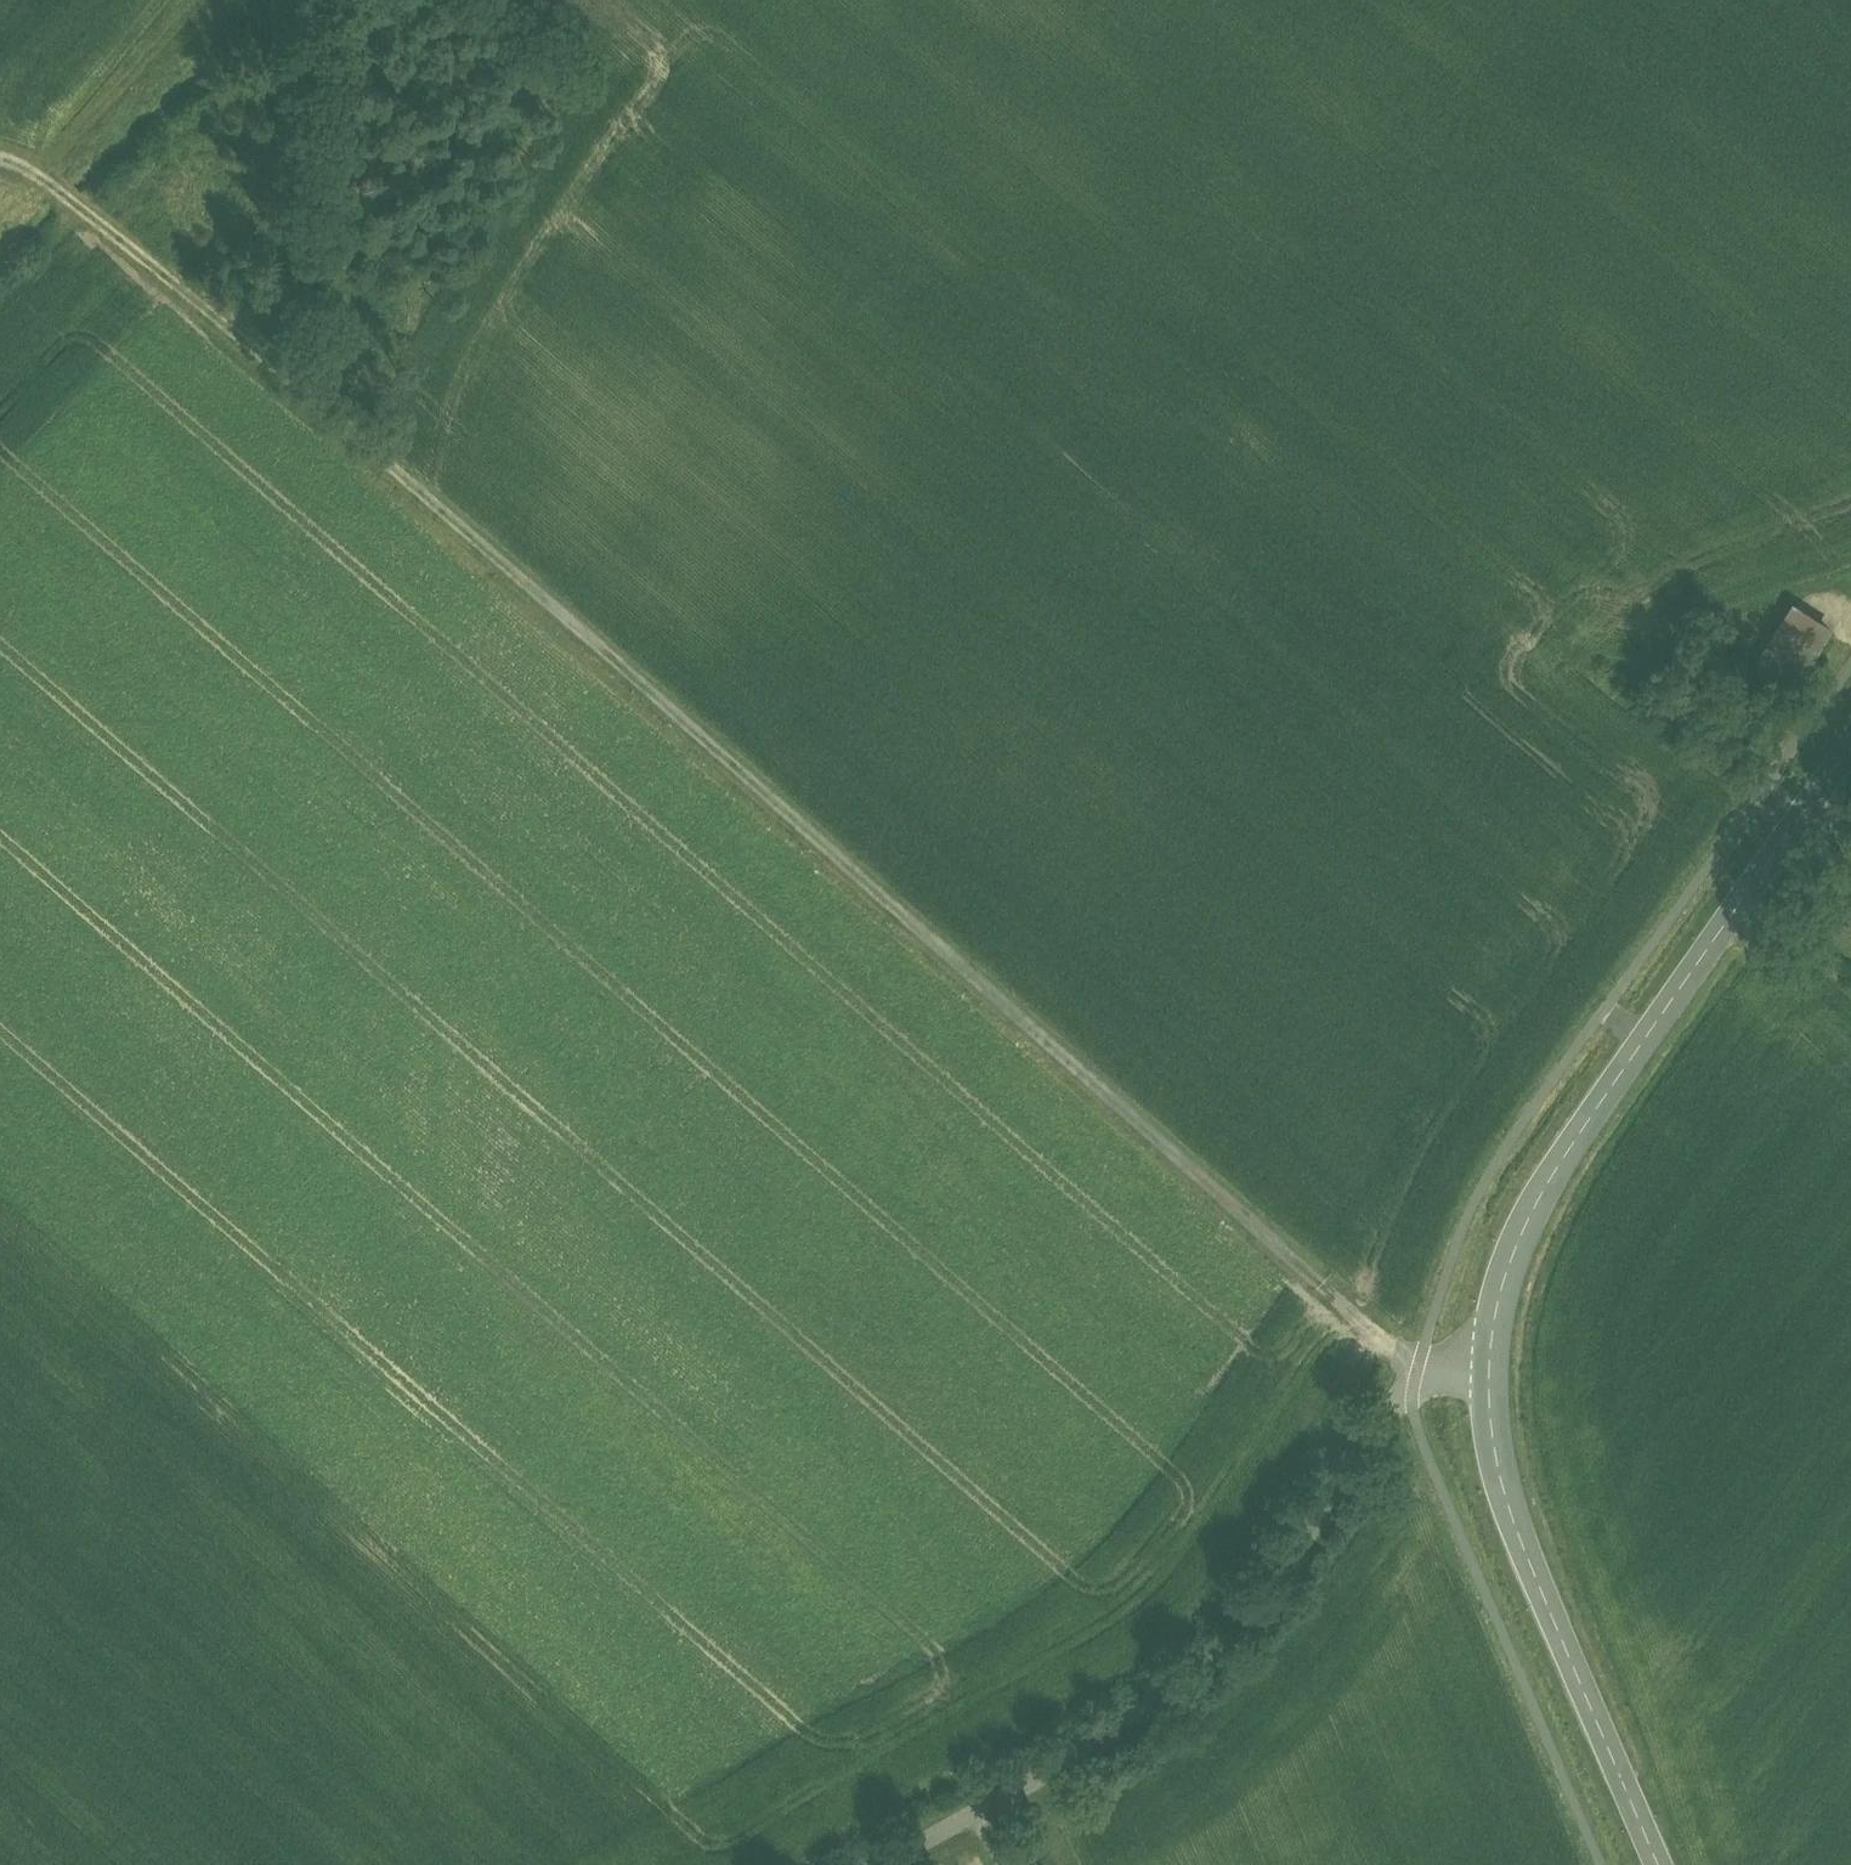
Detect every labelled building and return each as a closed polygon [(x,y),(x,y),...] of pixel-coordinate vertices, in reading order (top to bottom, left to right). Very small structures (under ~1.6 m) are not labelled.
[(1812,619),(1784,662),(1805,675),(1832,632),(1812,619)]
